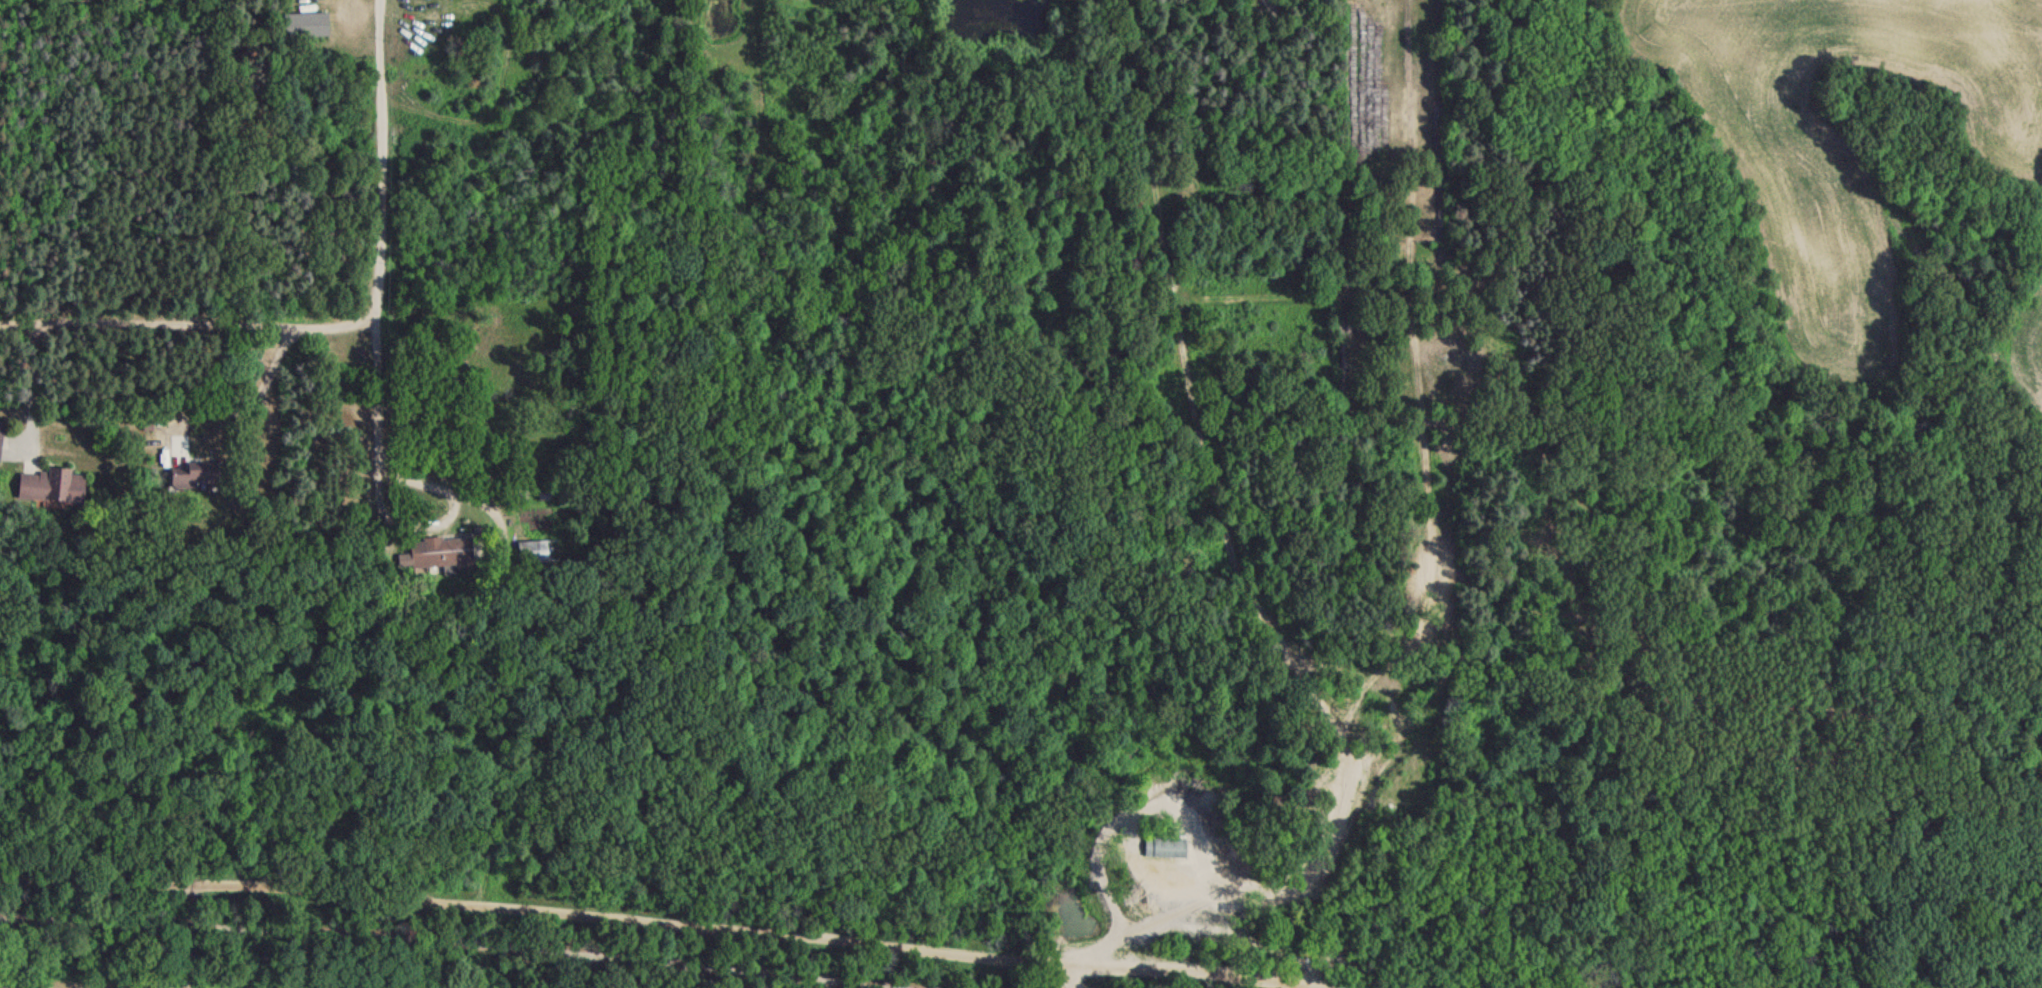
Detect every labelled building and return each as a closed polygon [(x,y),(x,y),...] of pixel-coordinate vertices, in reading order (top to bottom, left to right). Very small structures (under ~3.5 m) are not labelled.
[(328,42),(328,18),(282,18),(282,42),(328,42)] [(170,492),(216,492),(216,468),(170,468),(170,492)] [(83,507),(84,477),(18,476),(18,506),(83,507)] [(416,543),(417,572),(472,571),(471,542),(416,543)] [(517,567),(546,567),(546,546),(517,546),(517,567)] [(1185,856),(1185,837),(1143,837),(1143,856),(1185,856)]
